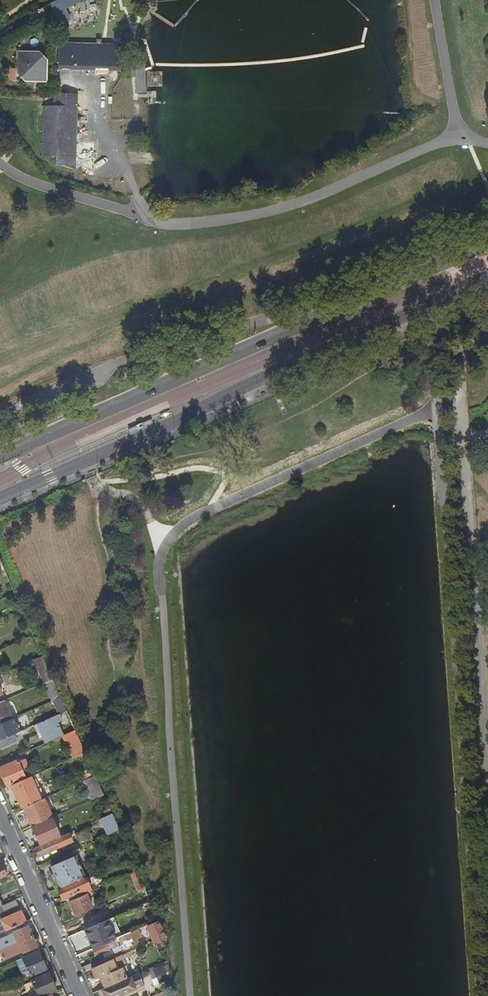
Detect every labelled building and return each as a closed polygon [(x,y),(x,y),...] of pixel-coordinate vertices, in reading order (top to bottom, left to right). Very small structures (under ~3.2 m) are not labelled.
[(43,7),(53,28),(70,20),(67,8),(85,0),(58,0),(43,7)] [(58,41),(58,69),(77,70),(120,71),(121,43),(104,43),(58,41)] [(16,72),(28,82),(49,82),(49,59),(42,52),(17,52),(16,72)] [(146,92),(146,66),(136,66),(136,92),(146,92)] [(76,166),(78,94),(60,94),(54,93),(54,99),(54,105),(43,105),(42,156),(56,156),(55,165),(76,166)] [(152,423),(151,420),(128,429),(130,433),(152,423)] [(34,659),(44,682),(52,678),(49,672),(42,655),(34,659)] [(44,682),(52,700),(60,696),(59,694),(56,687),(52,678),(44,682)] [(52,700),(58,714),(67,711),(60,696),(52,700)] [(11,718),(3,700),(0,701),(0,723),(11,718)] [(34,725),(39,738),(44,736),(47,742),(62,736),(54,716),(34,725)] [(14,734),(18,732),(12,718),(11,718),(0,723),(0,740),(14,734)] [(63,735),(73,758),(85,752),(75,730),(63,735)] [(17,741),(14,734),(0,740),(0,748),(17,741)] [(7,787),(12,785),(25,779),(21,770),(27,767),(25,762),(18,764),(18,762),(0,770),(0,771),(7,787)] [(83,781),(89,793),(101,788),(95,776),(83,781)] [(12,785),(22,808),(23,808),(40,800),(30,777),(25,779),(12,785)] [(89,793),(92,800),(104,795),(101,788),(89,793)] [(40,800),(23,808),(32,827),(51,818),(52,818),(43,799),(40,800)] [(106,824),(104,826),(105,828),(107,827),(110,834),(119,830),(112,814),(103,818),(106,824)] [(32,827),(40,846),(60,837),(51,818),(32,827)] [(75,834),(79,845),(92,840),(87,829),(75,834)] [(60,837),(40,846),(35,848),(38,857),(49,852),(51,854),(58,851),(57,848),(72,842),(68,833),(60,837)] [(51,867),(61,888),(85,878),(75,856),(51,867)] [(131,874),(139,892),(141,891),(145,889),(137,871),(131,874)] [(85,878),(61,888),(58,890),(62,899),(67,897),(68,901),(89,892),(91,891),(85,878)] [(68,901),(74,915),(92,907),(87,896),(90,895),(89,892),(68,901)] [(0,906),(4,913),(19,907),(16,900),(4,905),(1,906),(0,906)] [(1,920),(3,926),(0,927),(3,932),(26,922),(21,911),(1,920)] [(78,924),(82,931),(84,930),(95,925),(92,918),(78,924)] [(84,930),(92,949),(110,941),(101,922),(95,925),(84,930)] [(147,926),(153,941),(154,943),(164,938),(157,922),(147,926)] [(0,940),(0,950),(32,936),(28,927),(14,932),(15,933),(0,940)] [(129,933),(132,940),(139,936),(137,930),(129,933)] [(0,950),(0,951),(2,957),(3,959),(23,950),(23,951),(36,946),(32,936),(0,950)] [(110,941),(92,949),(95,956),(119,946),(116,939),(110,941)] [(16,960),(23,975),(29,972),(30,975),(46,969),(46,967),(48,966),(45,961),(43,961),(38,951),(16,960)] [(91,969),(96,979),(101,977),(125,965),(121,956),(94,968),(91,969)] [(92,963),(84,967),(86,971),(91,969),(94,968),(93,965),(92,963)] [(154,981),(171,977),(167,963),(150,967),(154,981)] [(101,977),(105,988),(130,976),(125,965),(101,977)] [(28,995),(45,995),(48,994),(56,991),(47,973),(23,984),(28,995)] [(105,988),(102,989),(105,995),(116,995),(142,984),(137,973),(130,976),(105,988)] [(116,995),(126,995),(144,988),(142,984),(116,995)]
